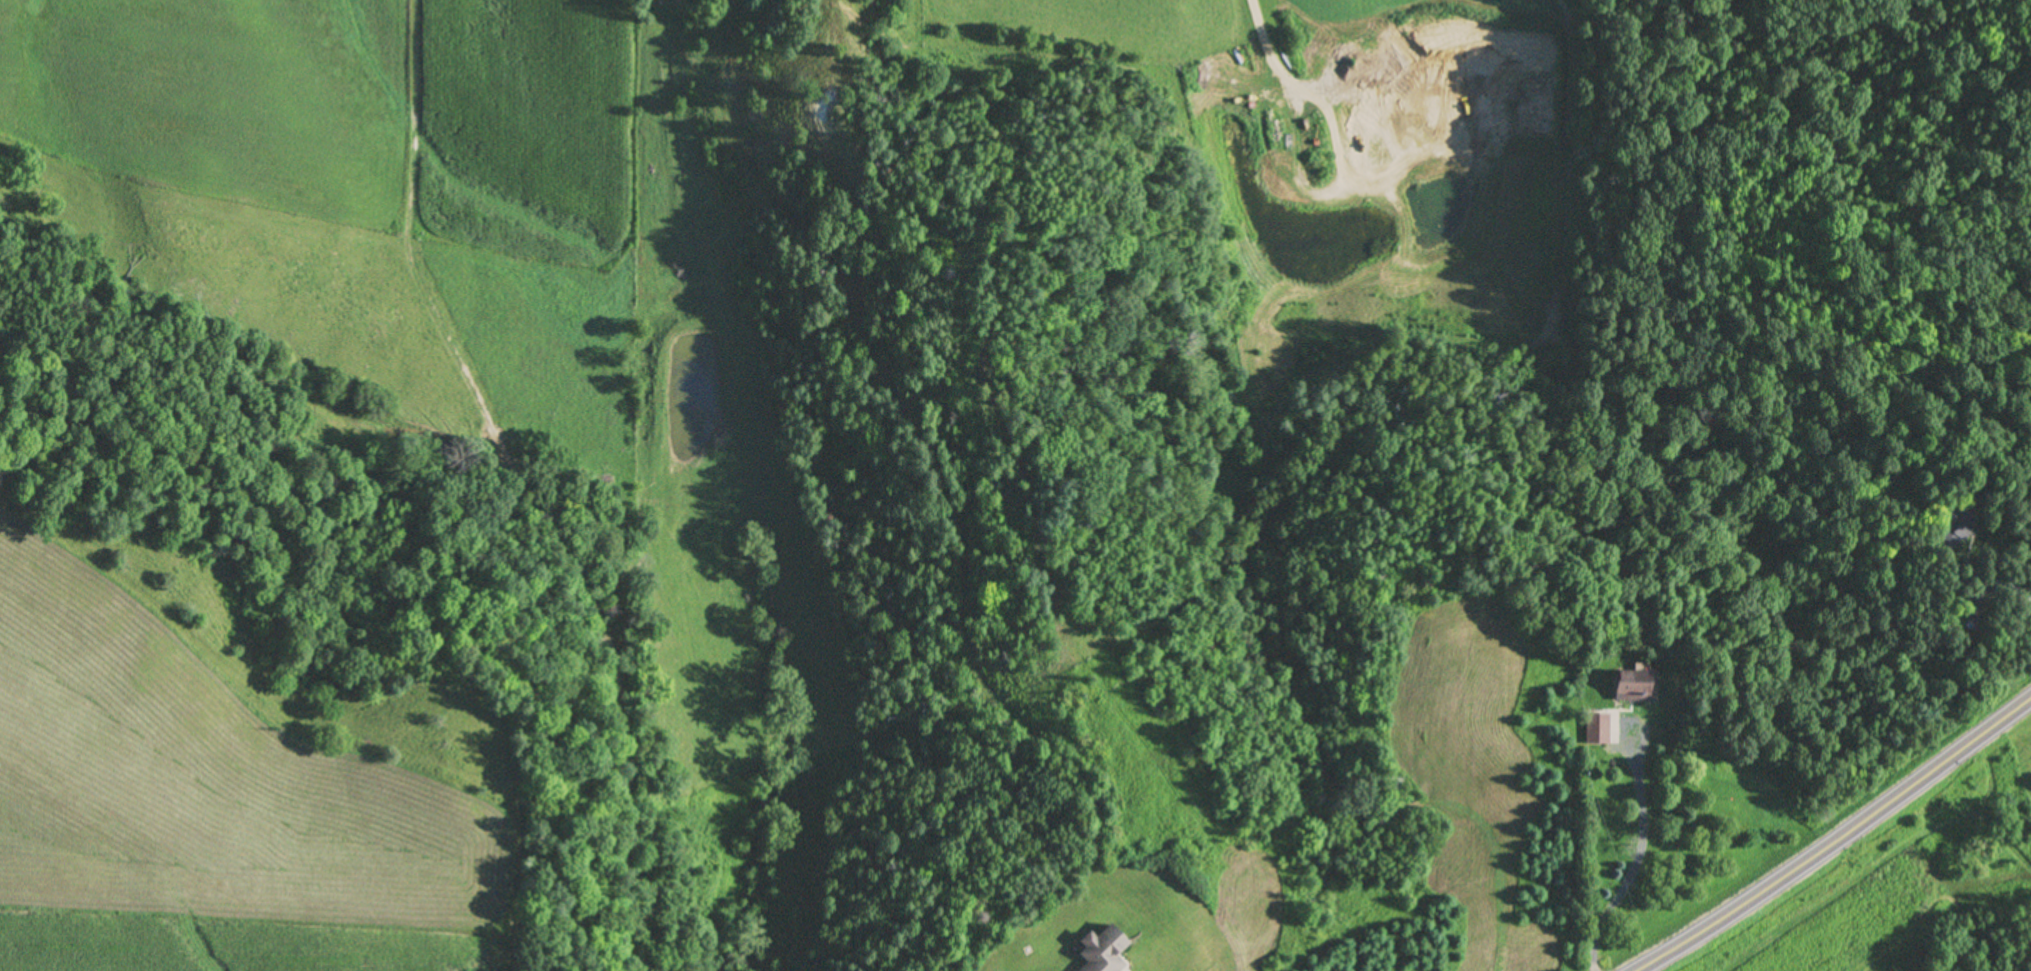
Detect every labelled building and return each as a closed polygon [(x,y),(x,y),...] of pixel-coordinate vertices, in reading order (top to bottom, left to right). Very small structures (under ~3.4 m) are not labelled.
[(1944,508),(1937,519),(1944,523),(1936,537),(1958,550),(1976,518),(1955,506),(1952,512),(1944,508)] [(1612,701),(1649,701),(1649,672),(1612,672),(1612,701)] [(1608,714),(1585,714),(1585,744),(1608,744),(1608,714)] [(1125,966),(1116,956),(1129,944),(1109,924),(1094,938),(1088,931),(1078,941),(1084,948),(1077,955),(1085,963),(1077,970),(1120,970),(1125,966)]
